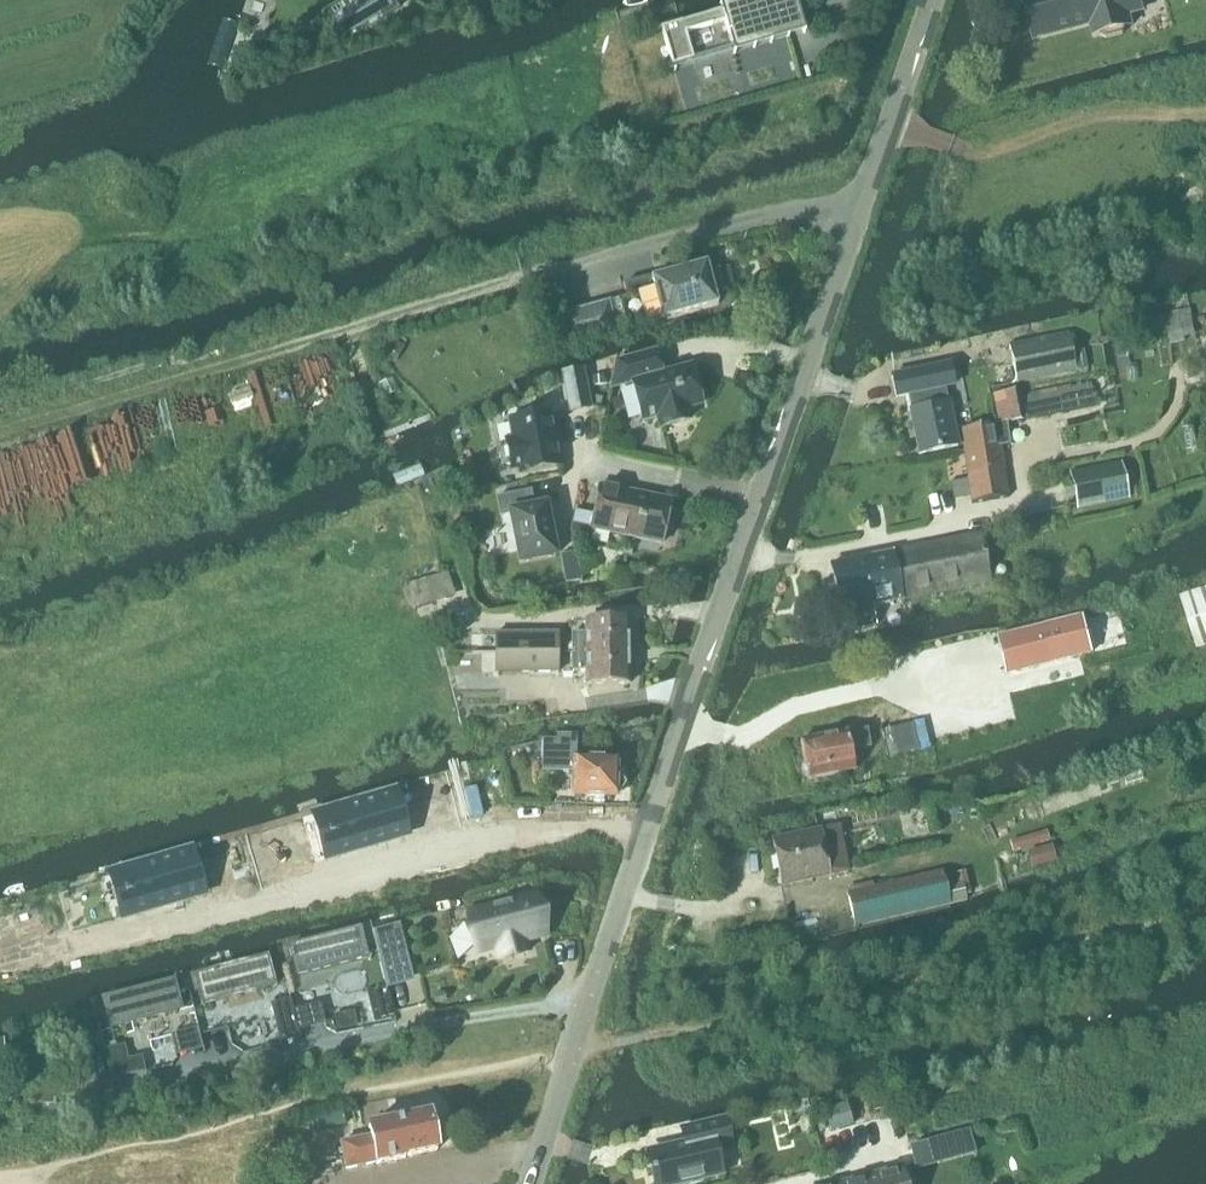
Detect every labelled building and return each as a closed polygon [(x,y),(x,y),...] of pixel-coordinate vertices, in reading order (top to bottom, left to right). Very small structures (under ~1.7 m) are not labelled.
[(386,0),(365,0),(331,21),(342,38),(391,8),(386,0)] [(721,10),(661,28),(672,65),(693,59),(686,33),(724,21),(732,47),(803,26),(795,0),(735,0),(720,5),(721,10)] [(1035,38),(1091,24),(1094,35),(1101,33),(1102,36),(1106,38),(1123,34),(1125,30),(1125,27),(1132,25),(1129,14),(1142,10),(1140,0),(1024,0),(1035,38)] [(628,296),(561,315),(569,347),(718,305),(716,296),(725,294),(719,270),(710,273),(707,263),(625,285),(628,296)] [(1138,341),(1167,334),(1163,315),(1134,321),(1138,341)] [(1084,351),(1073,354),(1069,333),(1009,345),(1017,383),(1087,368),(1084,351)] [(656,351),(616,362),(611,389),(632,383),(642,420),(657,416),(661,428),(688,420),(685,408),(700,404),(690,367),(662,374),(656,351)] [(945,387),(954,385),(950,364),(892,377),(896,397),(911,394),(914,409),(911,410),(920,454),(958,446),(949,402),(948,402),(945,387)] [(563,374),(570,411),(589,408),(582,370),(563,374)] [(1023,422),(1096,408),(1091,383),(1019,397),(1017,389),(1003,392),(1005,401),(995,403),(999,422),(999,425),(1008,423),(1022,420),(1023,422)] [(505,465),(510,464),(511,469),(519,468),(520,473),(558,466),(548,414),(510,422),(514,440),(506,442),(507,447),(502,448),(499,452),(501,462),(505,465)] [(999,422),(961,428),(968,473),(1005,467),(1002,447),(1011,445),(1008,423),(999,425),(999,422)] [(1077,509),(1129,498),(1121,462),(1069,472),(1077,509)] [(971,495),(972,503),(1009,498),(1005,467),(968,473),(969,479),(971,495)] [(971,495),(969,479),(951,482),(954,497),(971,495)] [(661,544),(670,500),(599,485),(593,515),(575,511),(571,530),(573,540),(589,543),(592,529),(661,544)] [(520,563),(555,556),(545,505),(533,508),(530,491),(497,498),(500,516),(510,514),(520,563)] [(900,584),(903,599),(990,582),(981,535),(893,552),(900,584)] [(900,584),(893,552),(830,564),(840,612),(848,611),(851,629),(877,624),(873,605),(903,599),(900,584)] [(421,609),(454,598),(446,574),(403,588),(402,589),(410,613),(421,609)] [(1178,596),(1195,649),(1205,645),(1205,587),(1178,596)] [(1083,617),(996,638),(1005,674),(1092,652),(1083,617)] [(572,649),(628,648),(628,618),(586,619),(586,634),(572,634),(572,649)] [(496,634),(496,657),(517,657),(517,655),(537,654),(537,649),(558,648),(558,633),(496,634)] [(558,672),(558,648),(537,649),(537,654),(517,655),(517,657),(496,657),(496,673),(558,672)] [(572,649),(572,657),(573,671),(587,671),(587,686),(629,686),(628,648),(572,649)] [(851,751),(871,747),(867,729),(847,733),(847,731),(801,740),(808,779),(855,770),(851,751)] [(542,734),(541,774),(575,774),(574,794),(616,795),(616,791),(619,791),(623,790),(626,784),(623,780),(620,777),(617,777),(617,760),(576,759),(577,734),(556,734),(542,734)] [(396,790),(324,811),(329,831),(328,832),(329,836),(331,836),(336,856),(395,839),(387,814),(401,810),(396,790)] [(820,831),(773,840),(782,885),(829,875),(849,871),(840,826),(820,831)] [(1035,864),(1055,858),(1051,844),(1031,850),(1035,864)] [(192,849),(120,870),(126,890),(124,891),(125,895),(127,895),(133,915),(191,898),(184,872),(197,868),(192,849)] [(855,926),(902,915),(952,903),(944,870),(847,893),(855,926)] [(530,897),(467,913),(475,944),(494,939),(499,959),(529,952),(526,941),(545,936),(538,907),(533,908),(530,897)] [(295,944),(302,972),(369,955),(362,926),(295,944)] [(381,963),(407,956),(401,931),(375,937),(381,963)] [(197,974),(204,1004),(277,987),(270,957),(197,974)] [(109,1027),(184,1010),(177,979),(101,996),(109,1027)] [(387,988),(368,992),(376,1021),(394,1016),(387,988)] [(272,1004),(282,1041),(300,1036),(291,999),(272,1004)] [(106,1049),(111,1077),(145,1071),(142,1056),(127,1059),(124,1045),(106,1049)] [(824,1110),(831,1132),(852,1126),(845,1103),(824,1110)] [(405,1156),(437,1150),(430,1114),(369,1126),(371,1136),(341,1143),(346,1169),(376,1163),(377,1164),(405,1158),(405,1156)] [(655,1183),(677,1183),(680,1183),(681,1183),(692,1183),(702,1182),(701,1178),(721,1174),(715,1148),(731,1144),(725,1119),(681,1129),(685,1145),(674,1147),(674,1146),(648,1152),(655,1183)] [(915,1164),(950,1154),(945,1137),(910,1146),(915,1164)] [(901,1168),(869,1176),(871,1182),(865,1183),(905,1183),(901,1168)]
